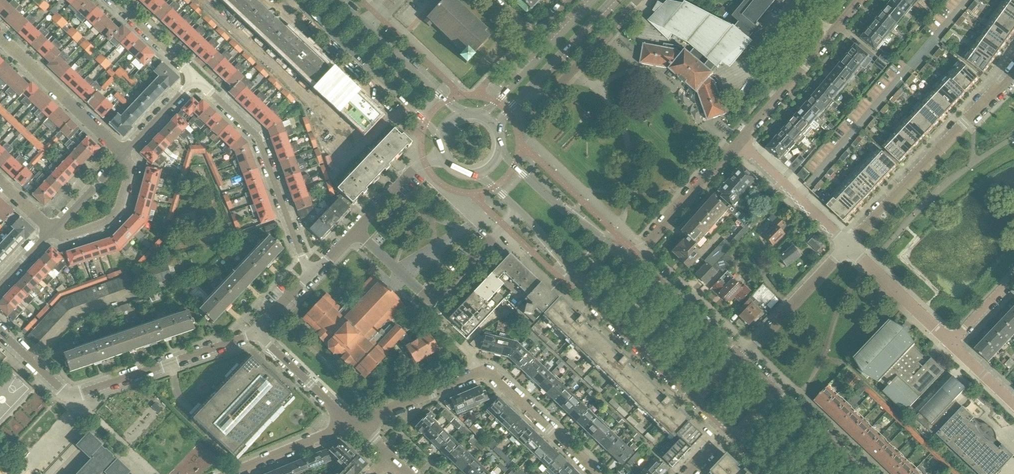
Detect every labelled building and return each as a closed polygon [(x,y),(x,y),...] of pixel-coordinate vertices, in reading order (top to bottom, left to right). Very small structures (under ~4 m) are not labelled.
[(9,5),(5,1),(7,0),(1,0),(0,1),(0,14),(9,5)] [(35,3),(41,9),(44,6),(42,4),(37,0),(35,3)] [(78,12),(88,1),(87,0),(75,0),(70,5),(78,12)] [(148,8),(156,0),(144,0),(142,2),(148,8)] [(155,15),(165,4),(162,1),(163,0),(156,0),(148,8),(155,15)] [(248,22),(262,7),(255,0),(225,0),(248,22)] [(443,1),(426,18),(427,19),(424,22),(429,27),(432,23),(454,0),(442,0),(443,1)] [(432,23),(437,28),(436,28),(437,29),(437,28),(442,33),(441,33),(442,34),(443,33),(447,38),(447,39),(448,38),(453,43),(452,43),(453,44),(453,43),(458,48),(457,48),(458,49),(458,48),(463,53),(459,57),(466,64),(473,56),(472,55),(492,34),(487,28),(486,29),(481,25),(481,24),(480,24),(476,20),(476,19),(475,19),(470,15),(471,14),(470,13),(470,14),(465,10),(466,9),(465,8),(464,9),(460,5),(460,4),(460,3),(459,4),(455,0),(454,0),(432,23)] [(516,2),(526,12),(530,8),(531,9),(532,8),(533,9),(537,4),(536,3),(539,0),(518,0),(516,2)] [(740,23),(741,23),(755,34),(755,35),(761,28),(756,23),(775,0),(747,0),(739,9),(732,17),(740,23)] [(890,4),(909,19),(912,16),(906,12),(911,6),(903,0),(893,0),(890,4)] [(911,6),(915,1),(921,5),(925,8),(925,9),(931,14),(934,11),(928,6),(921,0),(903,0),(911,6)] [(1005,6),(1013,12),(1013,0),(1009,0),(1005,6)] [(42,4),(44,6),(47,9),(50,6),(44,1),(42,4)] [(78,12),(86,19),(96,8),(88,1),(78,12)] [(686,49),(713,73),(722,62),(730,67),(740,55),(752,41),(750,40),(755,34),(741,23),(740,23),(736,28),(733,25),(686,1),(683,4),(668,1),(664,5),(658,2),(655,7),(653,11),(656,13),(648,21),(659,32),(669,41),(673,34),(687,43),(690,45),(686,49)] [(155,15),(161,21),(176,4),(173,2),(169,7),(165,4),(155,15)] [(6,21),(20,6),(17,3),(12,8),(9,5),(0,14),(0,15),(6,21)] [(161,21),(168,27),(178,16),(175,13),(180,8),(176,4),(161,21)] [(884,12),(883,12),(897,23),(901,18),(907,22),(909,19),(890,4),(887,7),(886,7),(883,10),(884,12)] [(6,21),(12,27),(22,17),(19,14),(23,9),(20,6),(6,21)] [(723,6),(718,12),(717,12),(723,17),(728,11),(723,6)] [(999,14),(1013,24),(1013,12),(1005,6),(999,14)] [(54,16),(57,13),(58,12),(55,7),(50,12),(54,16)] [(248,22),(271,44),(285,29),(277,21),(279,19),(279,15),(278,15),(275,12),(273,14),(271,12),(271,13),(270,14),(262,7),(248,22)] [(93,26),(93,27),(103,16),(96,8),(86,19),(86,20),(82,24),(89,30),(93,26)] [(879,17),(876,20),(896,36),(898,39),(901,36),(893,29),(897,23),(883,12),(881,13),(879,16),(879,17)] [(168,27),(174,33),(190,17),(186,14),(182,19),(178,16),(168,27)] [(994,21),(1012,35),(1013,32),(1013,24),(999,14),(994,21)] [(12,27),(19,33),(33,18),(30,15),(25,20),(22,17),(12,27)] [(916,22),(921,26),(927,20),(922,15),(916,22)] [(65,26),(67,23),(60,16),(57,19),(64,25),(65,26)] [(93,27),(101,34),(111,23),(103,16),(93,27)] [(174,33),(181,39),(191,28),(188,25),(193,20),(190,17),(174,33)] [(19,33),(25,39),(35,29),(31,26),(36,21),(33,18),(19,33)] [(54,22),(61,28),(64,25),(57,19),(54,22)] [(870,28),(869,29),(883,40),(887,35),(893,40),(896,36),(876,20),(873,24),(872,24),(870,27),(870,28)] [(994,21),(988,29),(1007,43),(1012,35),(994,21)] [(109,42),(113,37),(119,30),(111,23),(101,34),(109,42)] [(61,28),(67,34),(70,31),(69,31),(70,30),(65,26),(64,25),(61,28)] [(916,25),(909,33),(912,36),(920,28),(916,25)] [(113,37),(120,44),(131,33),(123,26),(119,30),(113,37)] [(181,39),(187,45),(203,29),(200,26),(194,32),(191,28),(181,39)] [(25,39),(32,45),(46,30),(43,27),(38,32),(35,29),(25,39)] [(187,45),(194,52),(204,41),(201,38),(206,32),(203,29),(187,45)] [(271,44),(295,66),(309,51),(301,43),(302,41),(303,41),(302,41),(302,37),(299,34),(297,36),(295,34),(295,35),(293,36),(285,29),(271,44)] [(883,40),(869,29),(867,30),(865,33),(865,34),(862,38),(877,51),(880,47),(878,46),(883,40)] [(1007,43),(988,29),(982,37),(1001,50),(1007,43)] [(32,45),(38,52),(48,41),(45,38),(49,33),(46,30),(32,45)] [(67,34),(73,40),(76,37),(72,33),(70,31),(67,34)] [(72,33),(76,37),(79,40),(80,41),(83,38),(75,31),(72,33)] [(120,44),(128,51),(138,40),(131,33),(120,44)] [(982,37),(977,44),(995,58),(1001,50),(982,37)] [(80,41),(82,43),(87,48),(90,45),(83,38),(80,41)] [(38,52),(45,58),(59,42),(56,39),(51,44),(48,41),(38,52)] [(194,52),(201,58),(216,42),(213,39),(208,44),(204,41),(194,52)] [(128,51),(136,58),(146,48),(138,40),(128,51)] [(896,48),(900,50),(905,44),(902,41),(896,48)] [(48,66),(49,67),(61,53),(57,50),(62,45),(59,42),(45,58),(51,63),(48,66)] [(201,58),(207,64),(217,53),(214,50),(219,45),(216,42),(201,58)] [(80,46),(86,52),(89,50),(87,48),(82,43),(80,46)] [(720,95),(723,94),(718,79),(712,75),(714,73),(713,73),(686,49),(684,51),(679,47),(664,44),(663,47),(649,44),(643,44),(640,64),(668,69),(668,70),(682,82),(697,94),(697,93),(707,121),(713,119),(727,114),(720,95)] [(977,44),(971,52),(990,66),(995,58),(977,44)] [(848,54),(848,55),(862,66),(866,61),(868,63),(871,59),(855,46),(852,50),(851,50),(848,53),(848,54)] [(136,58),(143,66),(154,55),(146,48),(136,58)] [(49,67),(55,72),(69,57),(63,51),(61,53),(49,67)] [(98,57),(102,61),(103,62),(106,59),(101,54),(102,53),(100,51),(96,55),(98,57)] [(207,64),(213,70),(229,54),(225,51),(220,56),(217,53),(207,64)] [(295,66),(318,88),(332,73),(324,65),(326,63),(325,63),(325,59),(322,56),(320,58),(318,56),(318,57),(317,58),(309,51),(295,66)] [(879,58),(888,65),(892,59),(884,52),(879,58)] [(971,52),(965,60),(984,74),(990,66),(971,52)] [(229,54),(213,70),(220,76),(230,66),(226,62),(232,57),(229,54)] [(149,68),(159,77),(171,87),(177,80),(178,81),(178,80),(174,77),(176,75),(175,75),(154,55),(143,66),(136,74),(139,77),(148,67),(149,68)] [(841,63),(841,64),(854,75),(859,70),(864,75),(867,71),(862,66),(848,55),(845,58),(844,59),(841,62),(841,63)] [(55,72),(61,79),(71,69),(67,65),(72,61),(69,57),(55,72)] [(103,62),(109,67),(111,69),(114,66),(106,59),(103,62)] [(874,64),(882,71),(886,66),(879,60),(878,59),(874,64)] [(106,70),(109,67),(103,62),(102,61),(99,64),(106,70)] [(10,68),(3,62),(0,65),(0,79),(10,68)] [(220,76),(226,82),(241,66),(238,63),(233,69),(230,66),(220,76)] [(962,63),(955,70),(972,86),(979,79),(978,77),(962,63)] [(61,79),(68,85),(82,70),(81,70),(75,64),(71,69),(61,79)] [(836,69),(834,72),(853,88),(856,85),(850,80),(854,75),(841,64),(840,64),(839,65),(836,68),(836,69)] [(114,66),(111,69),(115,74),(118,71),(121,74),(124,71),(120,68),(118,69),(115,66),(114,67),(114,66)] [(226,82),(233,88),(243,78),(240,75),(245,69),(241,66),(226,82)] [(107,72),(112,77),(115,74),(111,69),(109,67),(106,70),(108,71),(107,72)] [(6,85),(16,74),(10,68),(0,79),(0,85),(3,82),(6,85)] [(68,85),(74,91),(84,81),(81,78),(85,73),(82,70),(68,85)] [(946,73),(945,74),(949,77),(966,93),(972,86),(955,70),(949,77),(946,73)] [(121,74),(122,76),(129,82),(132,78),(124,71),(121,74)] [(827,80),(826,81),(840,93),(845,87),(850,92),(853,88),(834,72),(831,75),(829,76),(827,79),(827,80)] [(318,88),(341,110),(355,95),(347,87),(349,85),(349,81),(348,81),(345,78),(343,80),(342,78),(341,79),(340,80),(332,73),(318,88)] [(5,93),(8,96),(22,81),(16,74),(6,85),(10,88),(5,93)] [(945,74),(939,81),(942,84),(959,100),(966,93),(949,77),(945,74)] [(74,91),(81,97),(94,83),(88,77),(84,81),(74,91)] [(112,77),(101,88),(104,91),(115,80),(112,78),(112,77)] [(159,77),(154,82),(164,92),(170,87),(171,88),(171,87),(159,77)] [(229,93),(235,99),(251,83),(244,77),(243,78),(233,88),(229,93)] [(19,97),(22,94),(29,87),(22,81),(8,96),(11,99),(16,94),(19,97)] [(819,89),(839,106),(841,108),(844,105),(841,103),(838,100),(842,94),(840,93),(826,81),(824,82),(822,85),(822,86),(819,89)] [(933,87),(932,88),(936,91),(953,107),(959,100),(942,84),(939,81),(942,84),(936,91),(933,87)] [(81,97),(87,103),(97,92),(101,88),(95,82),(94,83),(81,97)] [(154,82),(149,88),(159,98),(164,92),(154,82)] [(235,99),(242,105),(252,94),(248,91),(254,86),(251,83),(235,99)] [(21,102),(24,105),(38,90),(32,84),(29,87),(22,94),(26,97),(21,102)] [(143,94),(142,94),(153,104),(159,98),(149,88),(148,88),(143,84),(138,89),(143,94)] [(932,88),(926,95),(946,114),(953,107),(936,91),(932,88)] [(813,97),(812,98),(826,109),(830,104),(836,109),(839,106),(819,89),(817,92),(815,93),(813,96),(813,97)] [(32,103),(35,106),(45,96),(38,90),(24,105),(27,108),(32,103)] [(87,103),(95,110),(105,99),(97,92),(87,103)] [(126,102),(127,101),(117,92),(114,96),(125,106),(128,103),(126,102)] [(242,105),(249,112),(264,95),(260,92),(255,97),(252,94),(242,105)] [(142,94),(137,100),(148,110),(153,104),(142,94)] [(127,101),(142,116),(148,110),(137,100),(132,95),(127,101)] [(249,112),(255,118),(265,107),(262,104),(267,98),(264,95),(249,112)] [(355,95),(341,110),(365,132),(378,118),(379,118),(370,109),(372,107),(372,103),(369,100),(367,102),(365,100),(365,101),(363,102),(355,95)] [(926,95),(919,102),(923,105),(939,121),(946,114),(926,95)] [(34,114),(37,117),(51,102),(45,96),(35,106),(38,109),(34,114)] [(808,103),(805,106),(824,123),(827,119),(821,115),(826,109),(812,98),(810,98),(808,101),(808,103)] [(95,110),(103,118),(103,117),(111,109),(113,107),(105,99),(95,110)] [(185,114),(189,117),(199,105),(192,99),(177,115),(184,122),(186,120),(183,117),(185,114)] [(131,106),(125,112),(136,122),(142,116),(127,101),(126,102),(128,103),(131,106)] [(188,123),(192,126),(209,107),(203,101),(199,105),(189,117),(193,113),(195,115),(191,120),(188,123)] [(45,115),(48,118),(58,108),(51,102),(37,117),(40,120),(45,115)] [(922,105),(916,112),(933,128),(939,121),(923,105),(919,102),(922,105)] [(255,118),(261,124),(277,108),(274,105),(269,109),(266,106),(265,107),(255,118)] [(797,115),(810,126),(815,130),(819,125),(829,133),(832,130),(824,123),(805,106),(802,110),(800,110),(798,113),(798,114),(797,115)] [(202,121),(205,124),(215,113),(209,107),(192,126),(195,129),(202,121)] [(46,127),(50,130),(64,114),(58,108),(48,118),(51,121),(46,127)] [(261,124),(268,130),(281,122),(274,116),(280,110),(277,108),(261,124)] [(4,113),(10,119),(13,117),(6,111),(4,113)] [(125,112),(120,117),(131,127),(136,122),(125,112)] [(906,115),(906,116),(909,119),(926,135),(933,128),(916,112),(910,119),(906,115)] [(2,116),(8,121),(10,119),(4,113),(2,116)] [(207,136),(212,131),(212,130),(222,119),(215,113),(205,124),(208,127),(203,132),(207,136)] [(58,128),(61,130),(70,120),(64,114),(50,130),(53,133),(58,128)] [(120,117),(118,115),(115,119),(110,114),(105,119),(103,117),(103,118),(120,134),(119,134),(120,135),(121,133),(125,136),(131,129),(132,129),(131,128),(131,127),(120,117)] [(188,126),(184,122),(177,115),(171,122),(188,137),(190,134),(185,129),(188,126)] [(790,122),(790,123),(803,135),(808,130),(813,135),(817,138),(819,134),(815,130),(810,126),(797,115),(794,118),(793,118),(790,121),(790,122)] [(906,116),(899,123),(920,142),(926,135),(909,119),(906,116)] [(10,119),(17,126),(19,123),(13,117),(10,119)] [(8,121),(15,128),(17,126),(10,119),(8,121)] [(210,139),(212,141),(228,125),(222,119),(212,130),(212,131),(215,133),(210,139)] [(70,120),(61,130),(58,134),(61,137),(63,135),(67,138),(77,127),(71,121),(70,120)] [(268,130),(271,138),(292,131),(288,121),(281,123),(281,122),(268,130)] [(184,141),(188,137),(171,122),(165,128),(176,139),(179,136),(184,141)] [(17,126),(23,131),(25,129),(19,123),(17,126)] [(782,131),(796,143),(801,148),(805,145),(802,142),(806,138),(803,135),(790,123),(789,124),(788,124),(785,127),(785,128),(782,131)] [(899,123),(893,130),(896,133),(913,149),(920,142),(899,123)] [(221,139),(224,142),(234,131),(228,125),(212,141),(216,145),(221,139)] [(15,128),(21,134),(23,131),(17,126),(15,128)] [(77,127),(67,138),(69,140),(79,129),(77,127)] [(173,142),(176,139),(165,128),(159,135),(175,150),(178,147),(173,142)] [(23,131),(30,138),(32,135),(25,129),(23,131)] [(271,138),(274,146),(288,141),(286,137),(296,133),(295,129),(292,131),(271,138)] [(393,130),(382,142),(397,157),(406,147),(408,148),(411,144),(402,135),(401,137),(393,130)] [(896,133),(890,140),(906,156),(913,149),(896,133),(893,130),(892,130),(896,133)] [(21,134),(28,140),(30,138),(23,131),(21,134)] [(222,151),(225,154),(241,137),(234,131),(224,142),(227,145),(222,151)] [(778,137),(775,140),(789,152),(796,143),(782,131),(782,132),(780,132),(777,135),(778,137)] [(84,141),(81,144),(93,155),(99,148),(88,138),(88,137),(82,132),(79,135),(79,136),(84,141)] [(52,140),(55,143),(58,140),(61,137),(58,134),(52,140)] [(30,138),(36,144),(39,141),(32,135),(30,138)] [(172,153),(175,150),(159,135),(153,141),(164,152),(167,149),(172,153)] [(233,151),(236,154),(249,149),(247,144),(241,137),(225,154),(228,157),(233,151)] [(28,140),(34,146),(36,144),(30,138),(28,140)] [(45,147),(49,150),(55,143),(52,140),(45,147)] [(69,140),(67,142),(86,160),(92,154),(93,155),(81,144),(78,147),(73,142),(72,143),(69,140)] [(789,152),(775,140),(774,140),(773,140),(770,143),(770,145),(767,149),(785,164),(789,160),(784,157),(789,152)] [(906,156),(890,140),(883,147),(900,163),(906,156)] [(36,144),(43,150),(45,147),(39,141),(36,144)] [(161,155),(164,152),(153,141),(147,147),(163,163),(166,160),(161,155)] [(274,146),(277,154),(298,146),(296,142),(289,145),(288,141),(274,146)] [(72,154),(69,156),(80,167),(86,160),(67,142),(64,145),(67,148),(66,149),(72,154)] [(382,142),(359,166),(374,180),(384,171),(385,172),(389,168),(388,166),(397,157),(382,142)] [(10,146),(7,143),(2,148),(0,147),(0,156),(10,146)] [(34,146),(41,152),(43,150),(36,144),(34,146)] [(2,167),(11,157),(8,154),(13,149),(10,146),(0,156),(0,165),(2,167)] [(211,169),(219,187),(223,185),(206,146),(190,147),(180,178),(184,179),(192,154),(204,153),(211,169)] [(277,154),(280,162),(294,157),(292,153),(299,150),(298,146),(277,154)] [(26,154),(29,157),(35,150),(32,147),(26,154)] [(41,152),(40,153),(43,156),(49,150),(45,147),(43,150),(41,152)] [(160,166),(163,163),(147,147),(141,154),(152,164),(155,161),(160,166)] [(877,147),(870,154),(891,173),(897,166),(896,164),(877,147)] [(233,164),(234,166),(253,159),(249,149),(236,154),(235,154),(238,162),(233,164)] [(40,153),(33,159),(37,162),(43,156),(40,153)] [(61,154),(57,158),(74,173),(80,167),(69,156),(66,160),(61,154)] [(870,154),(863,161),(884,180),(891,173),(870,154)] [(2,167),(8,173),(23,158),(20,155),(15,160),(11,157),(2,167)] [(800,155),(797,159),(802,164),(805,160),(800,155)] [(280,162),(283,170),(304,163),(302,158),(295,161),(294,157),(280,162)] [(8,173),(15,179),(24,169),(21,167),(26,161),(23,158),(8,173)] [(60,166),(57,169),(68,179),(74,173),(57,158),(54,161),(60,166)] [(37,162),(33,159),(27,166),(31,169),(33,166),(37,162)] [(240,166),(243,175),(257,169),(253,159),(234,166),(235,168),(240,166)] [(802,164),(797,159),(789,168),(794,172),(802,164)] [(863,161),(857,168),(877,187),(884,180),(863,161)] [(283,170),(286,178),(300,173),(298,169),(305,166),(304,163),(283,170)] [(54,173),(51,176),(62,186),(68,179),(57,169),(52,164),(48,167),(54,173)] [(27,166),(24,169),(15,179),(15,180),(22,186),(32,175),(28,172),(31,169),(27,166)] [(146,166),(144,175),(159,179),(161,170),(146,166)] [(374,180),(359,166),(337,190),(352,204),(361,194),(363,196),(367,191),(365,190),(374,180)] [(735,170),(731,174),(747,188),(751,182),(756,187),(760,183),(740,166),(737,170),(735,170)] [(857,168),(850,175),(871,194),(877,187),(857,168)] [(240,184),(241,185),(260,178),(257,169),(243,175),(245,182),(240,184)] [(803,169),(799,173),(797,175),(804,181),(810,175),(803,169)] [(39,172),(36,175),(56,193),(62,186),(51,176),(48,179),(43,174),(42,175),(39,172)] [(300,173),(286,178),(289,187),(309,179),(308,174),(301,177),(300,173)] [(728,180),(725,184),(739,196),(747,188),(731,174),(727,178),(728,180)] [(24,188),(34,178),(34,177),(32,175),(22,186),(24,188)] [(41,186),(39,189),(50,199),(56,193),(36,175),(34,177),(34,178),(37,180),(36,181),(41,186)] [(144,175),(142,183),(157,187),(159,179),(144,175)] [(850,175),(844,182),(864,201),(871,194),(850,175)] [(244,194),(245,196),(264,189),(260,178),(241,185),(241,186),(246,184),(249,192),(244,194)] [(289,187),(292,195),(305,189),(304,185),(311,182),(309,179),(289,187)] [(167,220),(171,221),(183,181),(179,180),(167,220)] [(844,182),(837,189),(858,208),(864,201),(844,182)] [(142,183),(140,190),(155,194),(157,187),(142,183)] [(741,197),(739,196),(725,184),(724,184),(722,184),(720,187),(720,189),(717,192),(721,196),(721,197),(729,205),(726,208),(739,220),(743,215),(744,214),(737,208),(739,206),(736,203),(741,197)] [(51,200),(50,199),(39,189),(36,192),(30,187),(27,191),(33,196),(44,206),(51,200)] [(250,196),(253,204),(267,199),(264,189),(245,196),(245,198),(250,196)] [(292,195),(294,203),(315,195),(314,190),(307,193),(305,189),(292,195)] [(837,189),(830,196),(851,215),(858,208),(837,189)] [(140,190),(138,198),(153,202),(155,194),(140,190)] [(773,196),(768,191),(760,200),(766,205),(773,196)] [(315,195),(294,203),(298,211),(308,207),(312,206),(310,201),(317,199),(315,195)] [(712,196),(701,208),(717,221),(727,210),(712,196)] [(851,215),(830,196),(830,197),(824,203),(829,208),(844,222),(850,216),(851,215)] [(138,198),(136,206),(151,210),(153,202),(138,198)] [(251,213),(252,216),(271,209),(267,199),(253,204),(256,212),(251,213)] [(327,207),(326,208),(339,220),(340,220),(340,219),(349,210),(350,209),(339,199),(338,200),(329,209),(327,207)] [(2,221),(13,210),(6,204),(0,211),(0,219),(2,221)] [(136,206),(134,214),(147,222),(151,210),(136,206)] [(311,215),(308,207),(298,211),(301,219),(311,215)] [(326,208),(317,218),(330,230),(330,229),(339,220),(326,208)] [(701,208),(691,220),(707,233),(717,221),(701,208)] [(271,209),(252,216),(256,226),(275,219),(271,209)] [(10,226),(14,230),(25,240),(26,241),(26,240),(33,233),(34,233),(30,229),(32,228),(32,227),(31,228),(13,210),(2,221),(4,223),(5,221),(10,226)] [(134,214),(128,220),(139,230),(147,222),(134,214)] [(739,220),(745,226),(747,228),(752,223),(743,215),(739,220)] [(330,230),(317,218),(307,228),(320,241),(320,240),(329,231),(329,230),(329,231),(330,230)] [(775,225),(769,231),(763,237),(772,246),(784,234),(778,228),(783,223),(779,219),(774,224),(775,225)] [(128,220),(123,225),(134,236),(139,240),(144,234),(139,230),(128,220)] [(682,241),(692,250),(707,233),(691,220),(680,232),(686,237),(683,241),(682,241)] [(264,227),(266,232),(278,228),(276,223),(264,227)] [(134,236),(123,225),(117,232),(128,242),(134,236)] [(740,231),(729,243),(732,247),(734,244),(736,243),(739,240),(747,231),(749,229),(747,228),(745,226),(740,231)] [(14,230),(10,235),(20,245),(25,240),(14,230)] [(808,243),(817,252),(816,252),(817,252),(823,245),(814,236),(813,236),(812,235),(808,231),(802,237),(806,241),(807,243),(808,243)] [(117,232),(111,237),(120,251),(123,247),(127,251),(132,245),(128,242),(117,232)] [(10,235),(4,241),(14,251),(20,245),(10,235)] [(111,237),(103,240),(108,254),(120,251),(111,237)] [(200,310),(208,319),(213,323),(283,250),(279,246),(279,245),(276,242),(275,243),(269,237),(263,243),(260,246),(261,246),(257,250),(252,255),(242,266),(241,266),(240,267),(240,268),(237,271),(236,271),(233,275),(232,276),(229,280),(228,280),(227,281),(216,293),(212,298),(200,310)] [(724,239),(720,244),(728,251),(732,247),(729,243),(724,239)] [(103,240),(95,243),(100,257),(108,254),(103,240)] [(0,245),(0,249),(9,257),(14,251),(4,241),(0,245)] [(692,250),(682,241),(672,252),(679,259),(688,268),(698,256),(692,250)] [(95,243),(88,245),(92,259),(100,257),(95,243)] [(720,244),(716,248),(724,256),(726,254),(728,251),(720,244)] [(88,245),(80,248),(85,262),(92,259),(88,245)] [(792,247),(779,257),(786,267),(800,256),(792,247)] [(52,248),(46,254),(62,269),(65,266),(60,261),(63,258),(52,248)] [(80,248),(72,250),(77,264),(85,262),(80,248)] [(716,248),(711,252),(720,260),(724,256),(716,248)] [(3,263),(9,257),(0,249),(0,260),(3,263)] [(77,264),(72,250),(65,252),(69,267),(77,264)] [(711,252),(707,257),(715,265),(720,260),(711,252)] [(46,254),(40,260),(56,276),(62,269),(46,254)] [(515,309),(517,307),(521,303),(526,299),(540,283),(509,254),(481,284),(481,285),(479,287),(448,319),(466,336),(464,337),(466,339),(504,299),(515,309)] [(715,265),(711,269),(716,273),(719,269),(724,274),(710,290),(711,289),(717,296),(718,295),(728,304),(734,297),(739,302),(739,303),(750,291),(744,286),(741,288),(732,280),(734,278),(727,272),(735,263),(726,254),(724,256),(720,260),(715,265)] [(703,261),(706,264),(711,269),(715,265),(707,257),(703,261)] [(40,260),(34,267),(50,282),(56,276),(40,260)] [(142,271),(145,279),(147,286),(171,279),(167,263),(142,271)] [(716,273),(711,269),(706,264),(695,275),(705,284),(716,273)] [(34,267),(28,273),(39,283),(41,280),(47,286),(50,282),(34,267)] [(137,272),(132,274),(136,285),(141,283),(137,272)] [(28,273),(22,280),(32,290),(38,295),(41,292),(35,287),(39,283),(28,273)] [(132,274),(127,276),(131,287),(136,285),(132,274)] [(406,347),(414,342),(405,333),(396,325),(387,335),(381,330),(378,333),(376,331),(387,319),(390,321),(405,306),(398,300),(398,299),(384,286),(379,281),(373,275),(358,291),(360,294),(349,305),(347,303),(341,309),(329,298),(330,298),(326,294),(302,319),(306,323),(307,322),(318,333),(316,336),(323,342),(325,340),(328,343),(328,349),(327,349),(327,350),(328,350),(333,354),(333,355),(334,354),(340,354),(343,357),(341,359),(348,366),(350,363),(362,374),(361,375),(365,379),(387,355),(385,354),(398,340),(406,347)] [(127,276),(122,278),(126,289),(131,287),(127,276)] [(122,278),(116,279),(120,291),(126,289),(122,278)] [(116,279),(111,281),(115,293),(120,291),(116,279)] [(22,280),(16,286),(32,302),(35,298),(29,293),(32,290),(22,280)] [(111,281),(106,283),(110,294),(115,293),(111,281)] [(106,283),(101,285),(105,296),(110,294),(106,283)] [(556,299),(540,283),(526,299),(531,304),(529,306),(525,305),(525,307),(521,303),(517,307),(523,313),(523,314),(531,316),(531,314),(536,309),(541,313),(542,314),(556,299)] [(751,297),(754,300),(763,308),(765,306),(766,306),(775,296),(763,284),(751,297)] [(101,285),(95,287),(100,298),(105,296),(101,285)] [(16,286),(10,292),(26,308),(32,302),(16,286)] [(95,287),(90,289),(94,300),(100,298),(95,287)] [(90,289),(85,291),(89,302),(94,300),(90,289)] [(85,291),(80,293),(84,304),(89,302),(85,291)] [(10,292),(4,299),(20,314),(26,308),(10,292)] [(59,292),(54,297),(57,300),(61,296),(62,295),(61,292),(59,292)] [(80,293),(75,295),(79,306),(84,304),(80,293)] [(75,295),(69,296),(74,308),(79,306),(75,295)] [(62,299),(59,303),(67,311),(68,311),(74,308),(69,296),(62,299)] [(57,300),(54,297),(48,304),(51,306),(57,300)] [(754,300),(751,297),(742,307),(745,310),(739,316),(741,318),(740,319),(746,325),(747,324),(749,325),(760,312),(751,304),(754,300)] [(673,438),(686,423),(689,420),(678,410),(677,410),(671,404),(672,403),(672,402),(664,395),(662,397),(655,391),(656,389),(635,369),(635,370),(628,363),(629,362),(621,354),(619,357),(612,350),(613,349),(592,329),(585,323),(586,322),(586,321),(578,314),(576,316),(569,310),(571,308),(560,298),(543,315),(672,438),(673,437),(673,438)] [(4,299),(0,303),(0,311),(2,313),(5,316),(6,315),(7,317),(8,316),(13,321),(20,314),(4,299)] [(59,303),(55,307),(64,315),(67,311),(59,303)] [(55,307),(51,311),(60,319),(64,315),(55,307)] [(120,307),(111,310),(113,315),(122,312),(120,307)] [(45,313),(42,311),(37,316),(40,319),(45,313)] [(51,311),(47,315),(56,324),(60,319),(51,311)] [(514,314),(529,328),(532,324),(517,311),(514,314)] [(1003,320),(1013,331),(1013,313),(1012,311),(1003,320)] [(188,312),(129,332),(69,353),(68,351),(63,352),(64,354),(64,355),(70,372),(194,330),(188,312)] [(47,315),(43,320),(52,328),(56,324),(47,315)] [(43,320),(39,324),(48,332),(52,328),(43,320)] [(994,330),(1007,343),(1013,335),(1013,331),(1003,320),(994,330)] [(903,328),(891,322),(890,321),(854,359),(860,368),(858,371),(867,380),(870,377),(879,382),(880,382),(887,388),(883,392),(905,413),(920,397),(945,371),(931,358),(923,367),(919,363),(923,358),(912,348),(915,345),(907,333),(905,330),(903,329),(903,328)] [(33,326),(30,323),(22,332),(25,335),(33,326)] [(39,324),(35,328),(44,336),(48,332),(39,324)] [(557,348),(534,326),(530,329),(554,351),(557,348)] [(35,328),(31,332),(40,341),(44,336),(35,328)] [(994,330),(983,341),(997,354),(1007,343),(994,330)] [(40,341),(31,332),(27,337),(36,345),(40,341)] [(428,333),(414,342),(406,347),(405,347),(415,364),(438,350),(428,333)] [(495,355),(500,357),(505,339),(506,335),(500,333),(498,338),(494,337),(490,353),(494,354),(495,355)] [(487,352),(490,353),(494,337),(484,334),(483,337),(480,351),(481,351),(482,352),(485,353),(487,352)] [(531,334),(528,337),(535,345),(539,341),(531,334)] [(475,349),(480,351),(483,337),(478,336),(470,344),(475,349)] [(506,357),(508,358),(520,345),(517,343),(505,339),(500,357),(504,358),(506,357)] [(997,354),(983,341),(975,350),(988,362),(997,354)] [(511,362),(515,366),(527,353),(520,345),(508,358),(511,360),(511,362)] [(520,369),(523,372),(535,360),(527,353),(515,366),(519,369),(520,369)] [(252,357),(194,419),(193,419),(208,433),(218,442),(232,456),(291,395),(276,381),(273,378),(268,373),(267,373),(266,372),(266,371),(252,357)] [(569,359),(566,362),(581,377),(585,374),(569,359)] [(526,376),(530,380),(542,367),(535,360),(523,372),(526,375),(526,376)] [(536,384),(538,386),(550,374),(542,367),(530,380),(534,384),(536,384)] [(541,391),(545,394),(558,381),(550,374),(538,386),(541,389),(541,391)] [(845,383),(852,389),(860,380),(854,374),(845,383)] [(587,376),(583,379),(599,394),(602,391),(587,376)] [(576,377),(573,380),(570,384),(572,386),(579,379),(576,377)] [(551,398),(553,401),(565,388),(558,381),(545,394),(549,398),(551,398)] [(473,390),(470,391),(476,406),(481,405),(480,403),(488,400),(484,392),(482,393),(479,387),(478,387),(477,387),(474,388),(473,390)] [(815,401),(823,409),(836,396),(827,387),(815,401)] [(556,405),(560,409),(573,396),(565,388),(553,401),(556,403),(556,405)] [(978,473),(997,473),(1013,456),(1002,445),(1001,447),(998,444),(1000,442),(997,440),(997,438),(997,436),(996,435),(996,433),(995,432),(994,431),(993,429),(992,428),(991,427),(990,426),(989,425),(987,425),(986,424),(984,424),(983,424),(981,424),(980,424),(962,407),(961,409),(958,406),(960,405),(942,388),(919,412),(920,413),(915,418),(932,434),(934,432),(978,473)] [(465,392),(460,394),(466,411),(476,406),(470,391),(466,392),(465,392)] [(466,411),(460,394),(454,396),(454,398),(450,399),(444,402),(446,406),(450,410),(451,411),(454,410),(456,415),(466,411)] [(566,413),(568,415),(580,403),(573,396),(560,409),(564,413),(566,413)] [(823,409),(832,417),(845,404),(836,396),(823,409)] [(487,411),(494,418),(506,406),(503,403),(503,402),(501,399),(499,399),(498,398),(495,402),(491,399),(485,406),(488,409),(487,411)] [(612,399),(608,403),(624,418),(627,414),(612,399)] [(157,403),(151,408),(159,417),(166,411),(157,403)] [(571,419),(575,423),(588,410),(580,403),(568,415),(571,418),(571,419)] [(832,417),(841,426),(854,412),(845,404),(832,417)] [(494,418),(502,425),(514,412),(510,408),(509,408),(506,406),(494,418)] [(581,427),(584,429),(595,417),(588,410),(575,423),(579,427),(581,427)] [(421,433),(424,435),(435,423),(432,420),(435,417),(430,412),(416,427),(417,428),(416,429),(421,433)] [(450,423),(450,422),(453,419),(446,412),(442,415),(450,423)] [(502,425),(509,432),(521,420),(518,418),(518,416),(514,412),(502,425)] [(841,426),(849,434),(862,420),(854,412),(841,426)] [(629,416),(626,420),(642,435),(645,431),(629,416)] [(586,433),(590,437),(603,424),(595,417),(584,429),(586,432),(586,433)] [(464,423),(468,428),(472,424),(469,418),(464,423)] [(450,422),(458,429),(461,426),(453,419),(450,422)] [(509,432),(517,439),(529,426),(525,423),(524,423),(521,420),(509,432)] [(849,434),(858,442),(871,429),(862,420),(849,434)] [(430,442),(431,443),(442,430),(435,423),(424,435),(426,437),(425,438),(430,442)] [(692,428),(686,423),(675,435),(680,439),(686,444),(690,448),(701,436),(700,435),(698,432),(697,432),(695,430),(694,429),(693,429),(692,428),(693,428),(692,427),(692,428)] [(596,441),(599,444),(610,431),(603,424),(590,437),(594,441),(596,441)] [(470,429),(477,436),(481,433),(473,425),(470,429)] [(461,426),(458,429),(458,430),(466,437),(469,434),(461,426)] [(517,439),(524,446),(536,434),(533,432),(533,430),(529,426),(517,439)] [(858,442),(867,450),(880,437),(871,429),(858,442)] [(437,447),(439,449),(450,438),(442,430),(431,443),(432,443),(432,444),(436,448),(437,447)] [(602,448),(606,452),(618,438),(610,431),(599,444),(601,446),(602,448)] [(647,433),(644,436),(652,444),(655,440),(647,433)] [(129,472),(117,461),(117,462),(112,457),(113,456),(105,449),(104,450),(100,446),(101,445),(89,434),(78,446),(89,457),(90,457),(92,459),(78,473),(127,473),(129,472)] [(524,446),(532,454),(544,441),(540,437),(539,437),(536,434),(524,446)] [(867,450),(876,459),(888,445),(885,442),(887,441),(881,436),(880,437),(867,450)] [(472,446),(474,444),(477,441),(472,437),(468,442),(472,446)] [(445,456),(446,457),(458,445),(450,438),(439,449),(441,452),(445,457),(445,456)] [(497,445),(489,438),(485,443),(490,448),(492,450),(496,447),(497,445)] [(611,455),(614,458),(625,446),(618,438),(606,452),(610,455),(611,455)] [(675,444),(674,445),(684,455),(690,448),(686,444),(680,439),(675,444)] [(477,441),(474,444),(482,451),(484,448),(477,441)] [(532,454),(540,461),(551,449),(549,446),(549,444),(544,441),(532,454)] [(333,458),(338,462),(349,450),(347,448),(348,447),(343,442),(342,443),(341,443),(338,446),(337,444),(334,446),(329,451),(334,456),(333,458)] [(657,454),(661,458),(668,452),(672,447),(668,443),(667,443),(663,447),(660,451),(657,454)] [(452,462),(455,464),(466,452),(458,445),(446,457),(447,458),(452,463),(452,462)] [(684,455),(674,445),(672,447),(668,452),(678,461),(684,455)] [(876,459),(884,467),(897,453),(888,445),(876,459)] [(625,446),(614,458),(617,460),(617,462),(619,464),(621,465),(622,465),(633,453),(625,446)] [(643,446),(638,451),(642,454),(646,449),(643,446)] [(492,450),(500,457),(503,454),(496,447),(492,450)] [(338,462),(345,469),(357,457),(355,455),(355,454),(350,449),(349,450),(338,462)] [(540,461),(547,468),(560,455),(556,451),(554,451),(551,449),(540,461)] [(330,461),(327,453),(326,450),(320,453),(324,464),(330,461)] [(313,456),(304,459),(309,470),(324,464),(320,453),(319,453),(317,452),(313,454),(313,456)] [(461,471),(462,472),(473,460),(466,452),(455,464),(457,466),(456,467),(461,471)] [(672,468),(678,461),(668,452),(661,458),(663,459),(670,467),(672,468)] [(636,453),(629,460),(633,463),(639,456),(636,453)] [(892,473),(894,473),(906,462),(897,453),(884,467),(892,473)] [(500,457),(507,464),(511,461),(503,454),(500,457)] [(554,473),(556,473),(566,463),(564,461),(564,459),(560,455),(547,468),(554,473)] [(745,472),(744,471),(744,470),(743,471),(741,473),(740,472),(735,466),(736,465),(725,455),(707,473),(747,473),(745,472)] [(342,473),(341,473),(358,473),(367,465),(358,456),(357,457),(345,469),(342,473)] [(648,465),(658,473),(666,473),(666,472),(668,469),(655,457),(648,465)] [(289,464),(293,473),(300,473),(309,470),(304,459),(295,463),(294,462),(289,464)] [(481,467),(473,460),(462,472),(463,473),(464,473),(475,473),(481,467)] [(915,470),(906,462),(894,473),(911,473),(915,470)] [(508,470),(500,463),(498,467),(505,473),(508,470)] [(575,469),(571,465),(569,465),(566,463),(556,473),(570,473),(575,469)] [(280,469),(282,473),(293,473),(289,464),(282,467),(283,468),(280,469)] [(642,472),(644,473),(658,473),(648,465),(642,472)]
